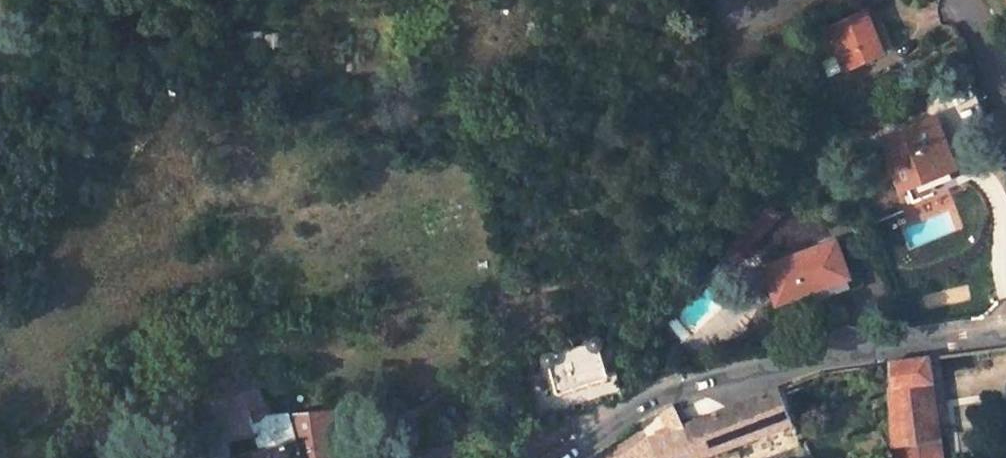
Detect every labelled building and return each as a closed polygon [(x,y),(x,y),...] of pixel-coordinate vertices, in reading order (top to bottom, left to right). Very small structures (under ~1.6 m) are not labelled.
[(887,42),(876,18),(868,22),(861,5),(822,21),(838,61),(887,42)] [(285,29),(239,32),(240,46),(286,43),(285,29)] [(883,134),(901,182),(915,176),(923,195),(957,181),(949,163),(954,161),(935,113),(883,134)] [(827,279),(813,244),(761,266),(775,300),(827,279)] [(742,274),(757,308),(775,300),(761,266),(742,274)] [(595,342),(574,349),(553,356),(553,354),(551,351),(547,351),(544,352),(542,355),(542,359),(544,361),(549,362),(558,390),(611,374),(603,346),(605,344),(606,339),(605,337),(602,334),(598,334),(595,337),(594,340),(595,342)] [(930,374),(928,352),(896,356),(877,359),(883,433),(930,430),(926,374),(930,374)] [(266,411),(253,367),(196,384),(216,457),(318,457),(334,453),(332,405),(266,411)] [(792,417),(780,386),(727,406),(648,434),(614,457),(687,457),(792,417)] [(931,438),(930,430),(883,433),(884,442),(931,438)]
